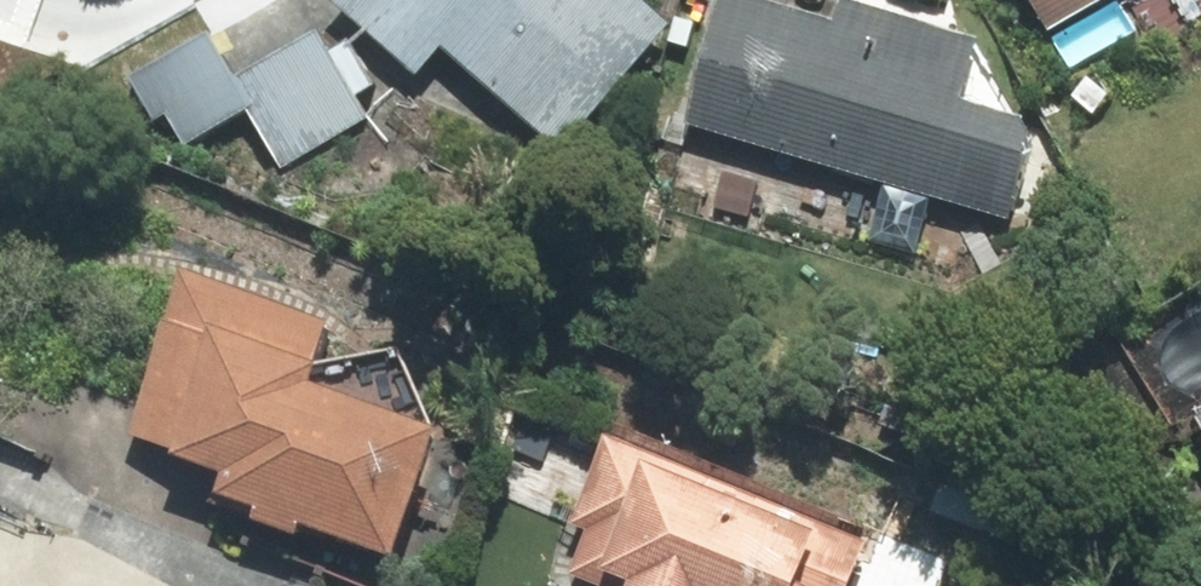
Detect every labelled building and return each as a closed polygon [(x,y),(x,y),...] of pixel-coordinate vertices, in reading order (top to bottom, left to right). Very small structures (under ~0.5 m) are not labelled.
[(438,57),(563,161),(669,32),(630,0),(341,0),(331,13),(416,84),(438,57)] [(1044,45),(1120,0),(1017,0),(1044,45)] [(1036,135),(959,113),(977,52),(839,12),(832,38),(716,4),(703,48),(679,132),(1010,227),(1036,135)] [(350,49),(329,61),(315,37),(234,84),(254,120),(283,170),(364,124),(354,106),(375,94),(350,49)] [(176,165),(254,120),(234,84),(207,39),(129,84),(176,165)] [(287,561),(295,539),(388,573),(431,453),(305,407),(327,345),(190,296),(135,449),(225,481),(206,532),(287,561)] [(600,446),(544,583),(550,585),(850,585),(863,554),(600,446)]
